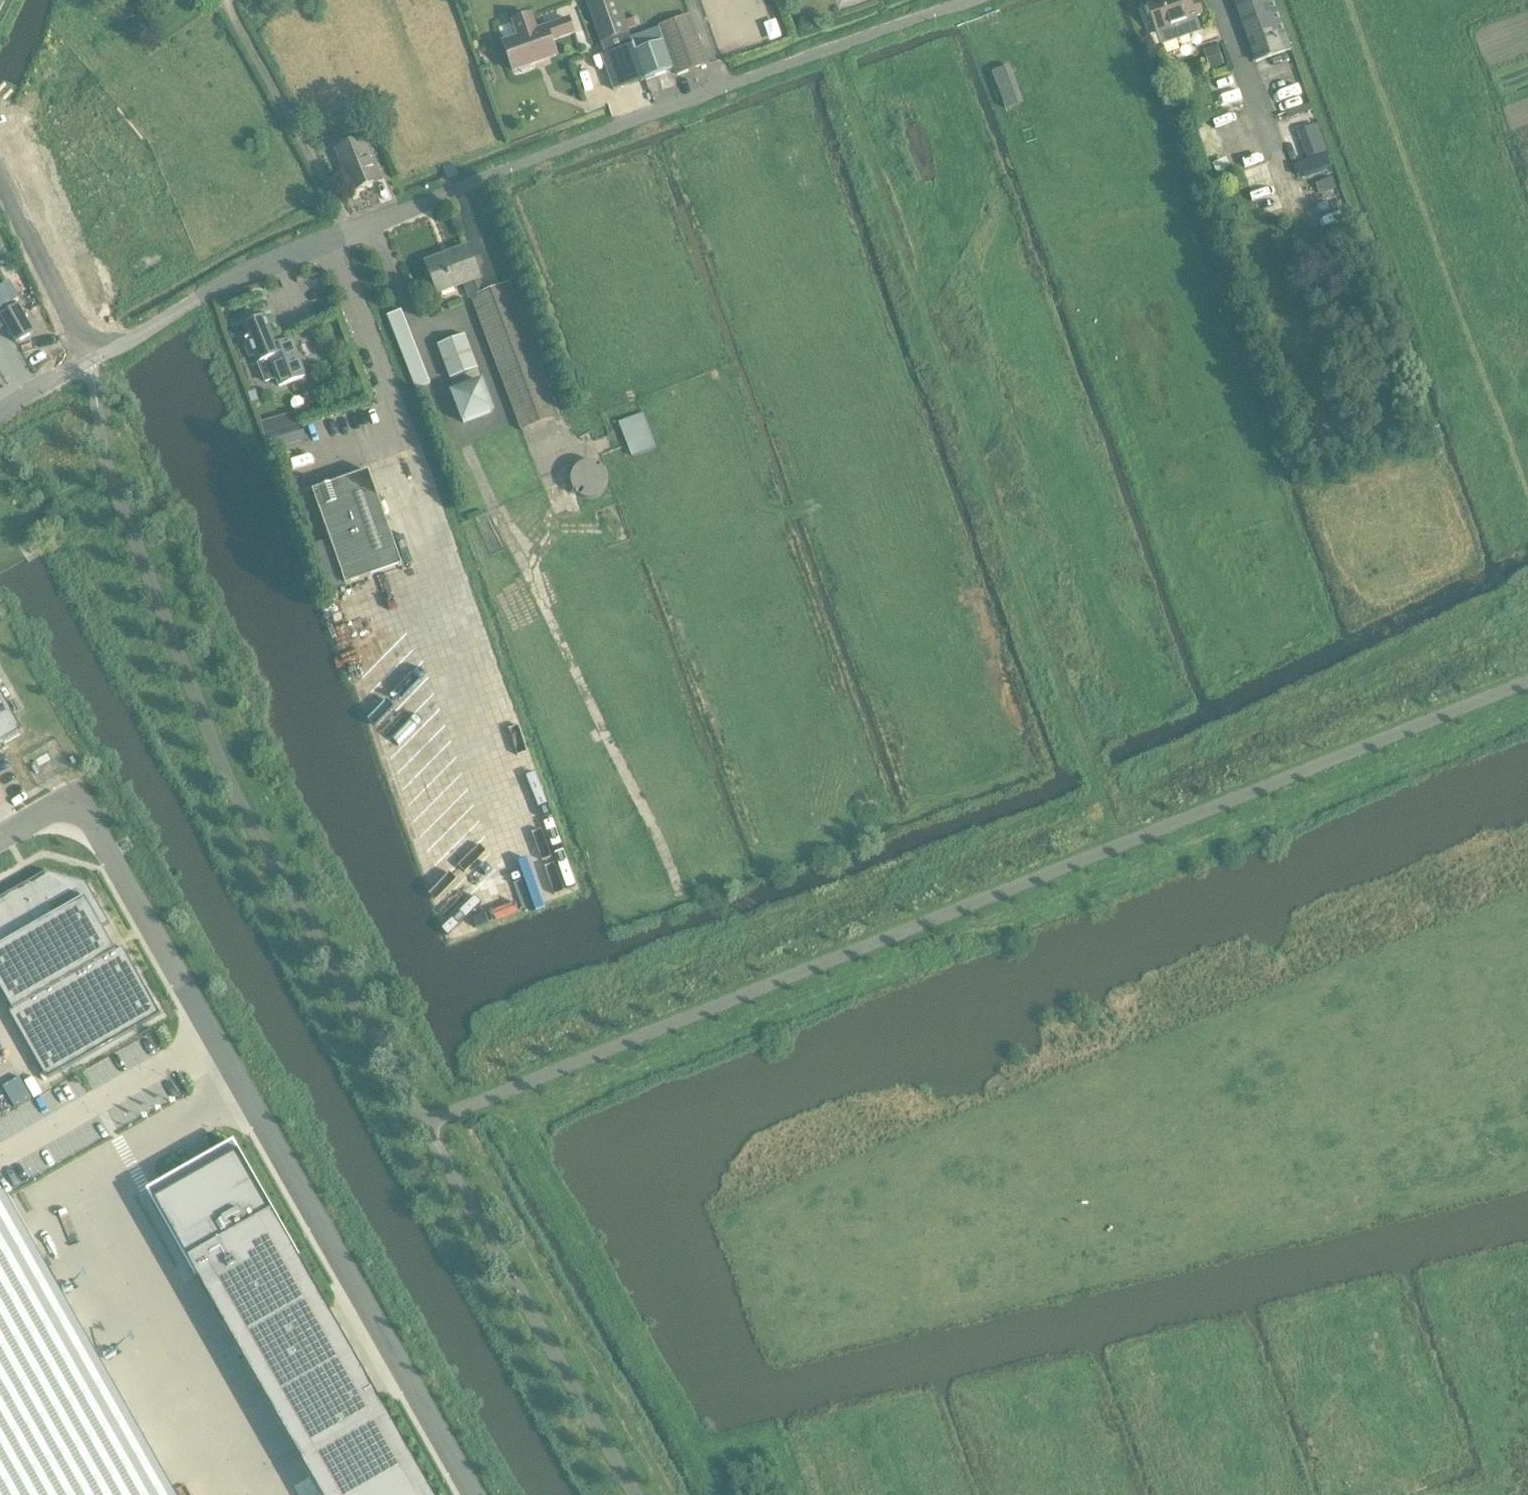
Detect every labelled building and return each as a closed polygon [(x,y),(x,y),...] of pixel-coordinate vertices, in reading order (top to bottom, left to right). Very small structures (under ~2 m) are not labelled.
[(602,42),(606,54),(601,55),(614,92),(618,90),(646,80),(636,51),(633,44),(632,44),(628,33),(617,0),(588,0),(602,42)] [(1162,47),(1201,33),(1196,19),(1192,9),(1189,0),(1157,0),(1146,4),(1156,32),(1157,32),(1162,47)] [(1283,52),(1283,51),(1291,49),(1274,0),(1233,0),(1256,62),(1283,52)] [(1200,6),(1192,9),(1196,19),(1204,16),(1200,6)] [(574,34),(569,20),(537,31),(531,16),(513,22),(519,37),(504,43),(514,71),(517,70),(522,73),(530,70),(532,65),(557,56),(552,42),(574,34)] [(663,37),(676,76),(707,65),(693,26),(690,16),(659,27),(663,37)] [(662,42),(636,51),(646,80),(672,71),(662,42)] [(1218,46),(1204,50),(1210,69),(1224,65),(1218,46)] [(1005,69),(992,74),(1005,109),(1017,104),(1005,69)] [(368,138),(362,122),(343,130),(349,146),(336,151),(352,191),(379,180),(364,140),(368,138)] [(1327,152),(1319,126),(1305,131),(1299,132),(1307,159),(1313,157),(1327,152)] [(469,247),(426,263),(438,295),(464,285),(469,298),(484,293),(479,281),(481,280),(469,247)] [(484,293),(469,298),(469,299),(472,298),(521,431),(558,417),(508,284),(484,293)] [(2,315),(1,315),(16,343),(34,333),(18,305),(17,306),(2,315)] [(401,310),(387,316),(416,391),(430,386),(401,310)] [(257,356),(262,369),(266,381),(276,377),(279,386),(305,376),(291,341),(277,345),(266,318),(243,327),(249,343),(243,345),(248,358),(254,356),(254,357),(257,356)] [(465,335),(437,346),(450,380),(478,369),(465,335)] [(483,379),(450,392),(463,424),(495,412),(483,379)] [(255,392),(247,395),(251,404),(258,401),(255,392)] [(633,457),(657,447),(643,413),(619,423),(633,457)] [(268,452),(307,441),(302,425),(264,436),(268,452)] [(369,472),(313,492),(346,586),(403,566),(369,472)] [(24,733),(0,692),(0,747),(24,733)] [(0,899),(0,988),(13,1011),(10,1013),(47,1079),(146,1024),(161,1015),(123,949),(116,953),(102,929),(109,925),(86,884),(46,873),(0,899)] [(149,1193),(154,1201),(196,1276),(311,1478),(320,1494),(433,1494),(376,1394),(328,1310),(239,1153),(234,1144),(218,1154),(149,1193)] [(35,1247),(5,1195),(0,1198),(0,1494),(175,1494),(35,1247)]
